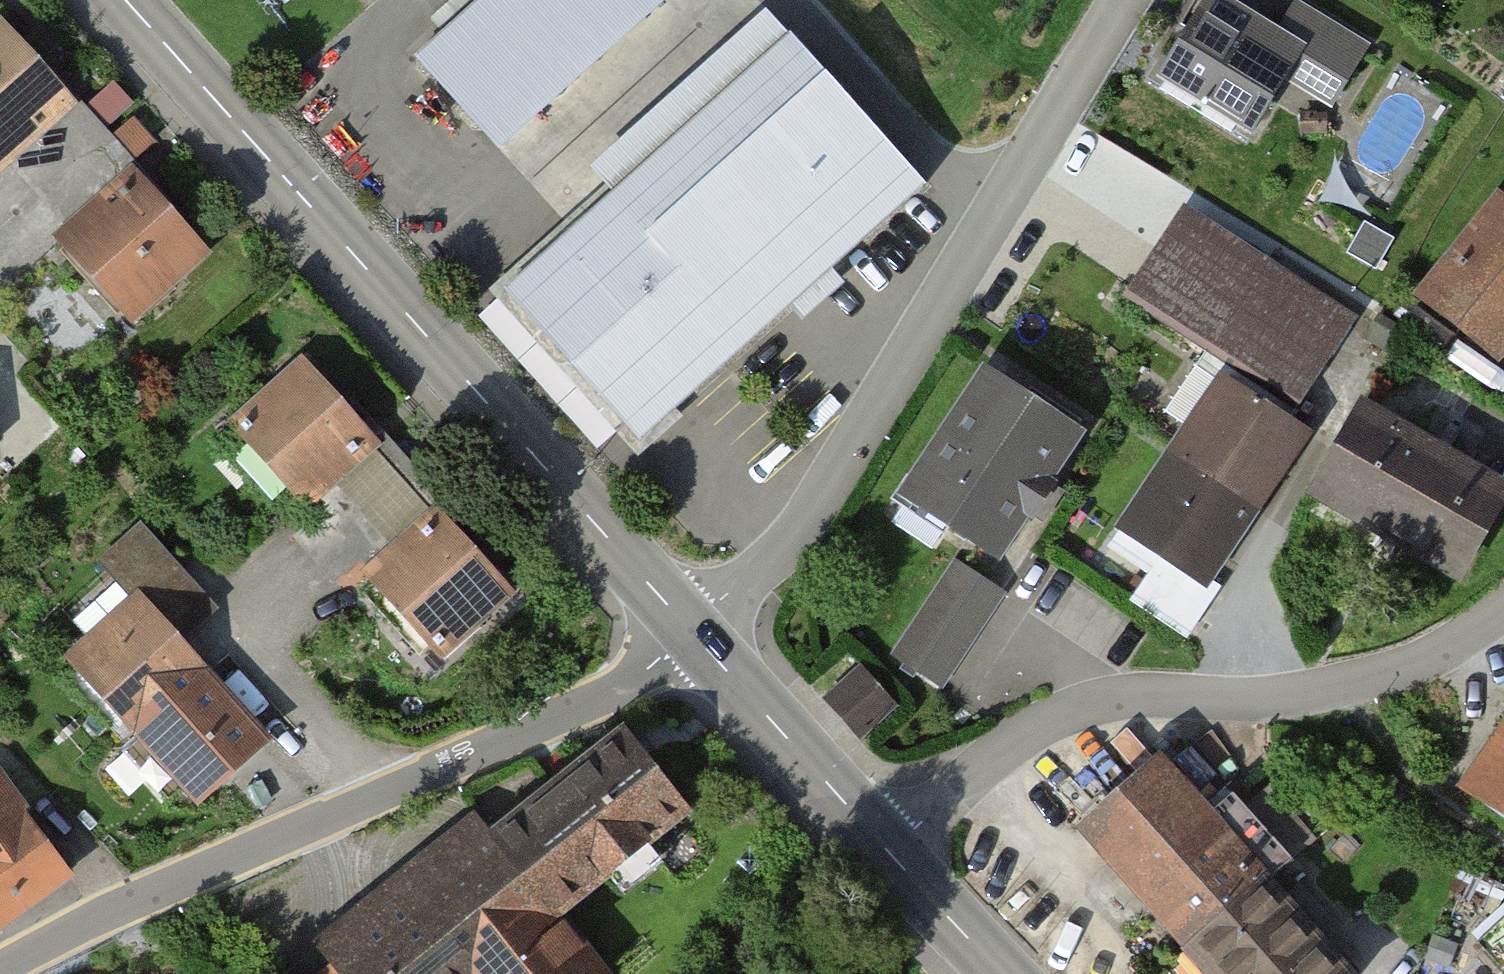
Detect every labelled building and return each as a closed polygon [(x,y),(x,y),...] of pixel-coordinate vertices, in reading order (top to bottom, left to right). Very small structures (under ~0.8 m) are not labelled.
[(416,62),(552,212),(734,47),(691,0),(485,0),(416,62)] [(1165,73),(1252,126),(1298,50),(1346,79),(1364,48),(1294,6),(1277,35),(1219,0),(1209,0),(1165,73)] [(1,161),(69,100),(2,25),(0,26),(0,159),(1,161)] [(784,35),(499,289),(636,443),(922,189),(784,35)] [(134,98),(113,75),(86,100),(107,122),(134,98)] [(130,163),(78,106),(19,159),(70,216),(130,163)] [(157,137),(133,112),(113,131),(137,156),(157,137)] [(201,249),(134,174),(67,234),(134,309),(201,249)] [(1501,187),(1415,291),(1497,358),(1503,349),(1503,190),(1501,187)] [(1128,298),(1231,366),(1124,526),(1165,553),(1135,599),(1186,633),(1216,587),(1205,580),(1312,419),(1292,406),(1346,325),(1181,217),(1128,298)] [(305,365),(237,425),(304,500),(371,440),(305,365)] [(1074,431),(987,374),(912,486),(954,514),(949,522),(994,552),(1024,508),(1033,514),(1051,485),(1042,479),(1074,431)] [(1313,490),(1459,574),(1503,497),(1503,489),(1361,407),(1313,490)] [(383,537),(342,493),(304,527),(344,572),(383,537)] [(505,590),(439,515),(371,575),(438,650),(505,590)] [(895,654),(941,684),(1002,591),(957,561),(895,654)] [(139,600),(74,660),(199,796),(264,737),(139,600)] [(891,704),(860,670),(829,698),(859,732),(891,704)] [(1459,787),(1503,818),(1503,724),(1459,787)] [(332,963),(341,973),(601,973),(553,914),(687,809),(625,731),(332,963)] [(1155,762),(1087,825),(1216,973),(1345,973),(1262,882),(1313,841),(1272,797),(1250,816),(1231,793),(1207,817),(1155,762)] [(67,876),(0,784),(0,924),(67,876)] [(1492,951),(1503,964),(1503,940),(1492,951)]
